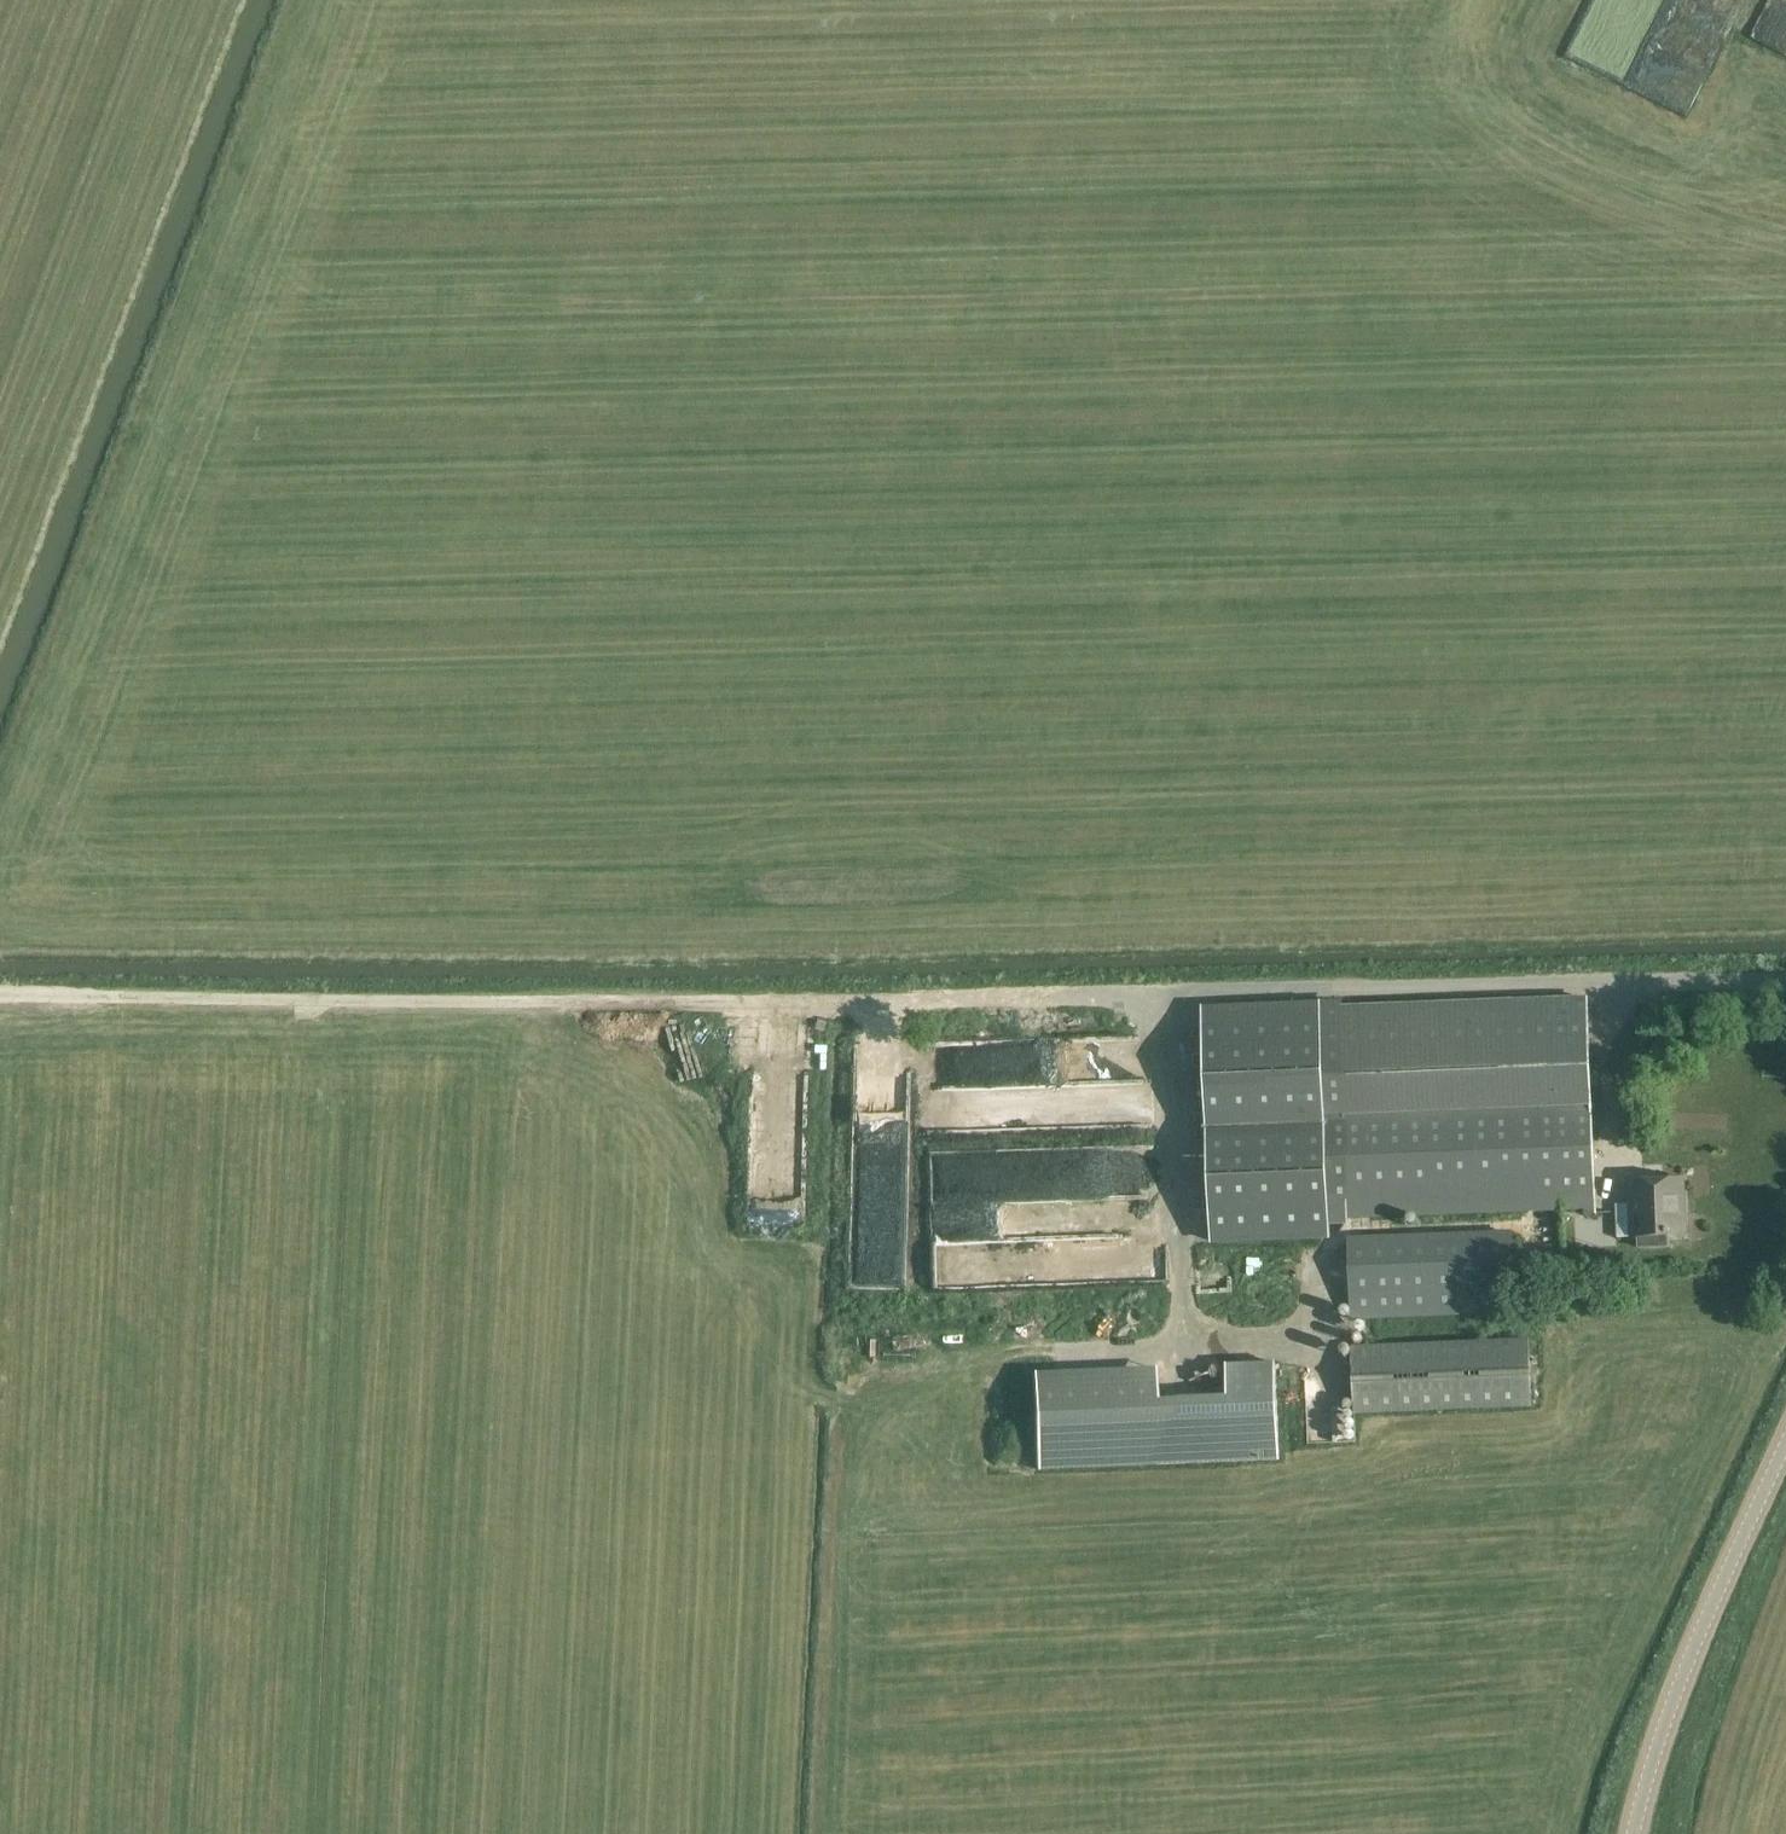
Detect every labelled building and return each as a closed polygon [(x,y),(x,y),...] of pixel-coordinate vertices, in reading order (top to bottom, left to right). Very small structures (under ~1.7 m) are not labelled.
[(1566,58),(1624,83),(1660,0),(1591,0),(1566,58)] [(1344,1001),(1202,1007),(1211,1245),(1331,1241),(1330,1226),(1349,1225),(1348,1220),(1584,1210),(1584,1215),(1597,1214),(1593,1118),(1605,1118),(1603,1077),(1592,1078),(1589,998),(1344,1007),(1344,1001)] [(1641,1182),(1641,1203),(1616,1204),(1617,1237),(1638,1237),(1638,1248),(1668,1247),(1668,1236),(1685,1235),(1683,1181),(1641,1182)] [(1518,1312),(1514,1231),(1350,1239),(1354,1320),(1518,1312)] [(1530,1406),(1528,1342),(1352,1349),(1355,1413),(1530,1406)] [(1276,1364),(1226,1366),(1230,1462),(1279,1460),(1276,1364)]
